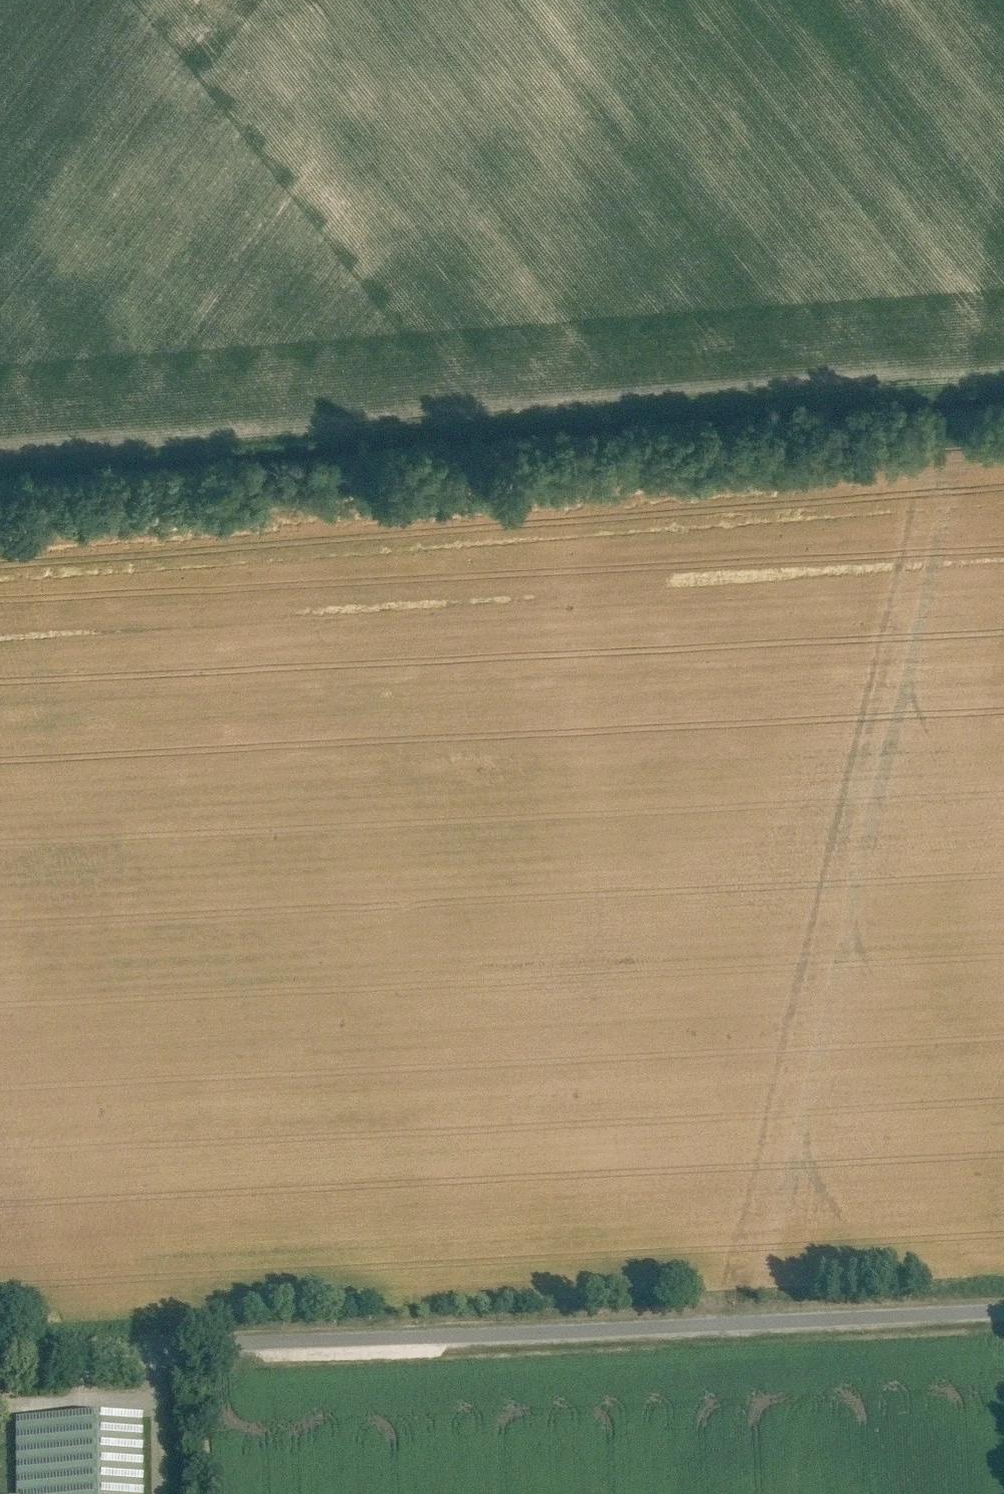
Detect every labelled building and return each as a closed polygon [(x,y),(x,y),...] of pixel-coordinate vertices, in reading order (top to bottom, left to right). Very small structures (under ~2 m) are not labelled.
[(18,1419),(19,1493),(138,1493),(137,1418),(18,1419)]
